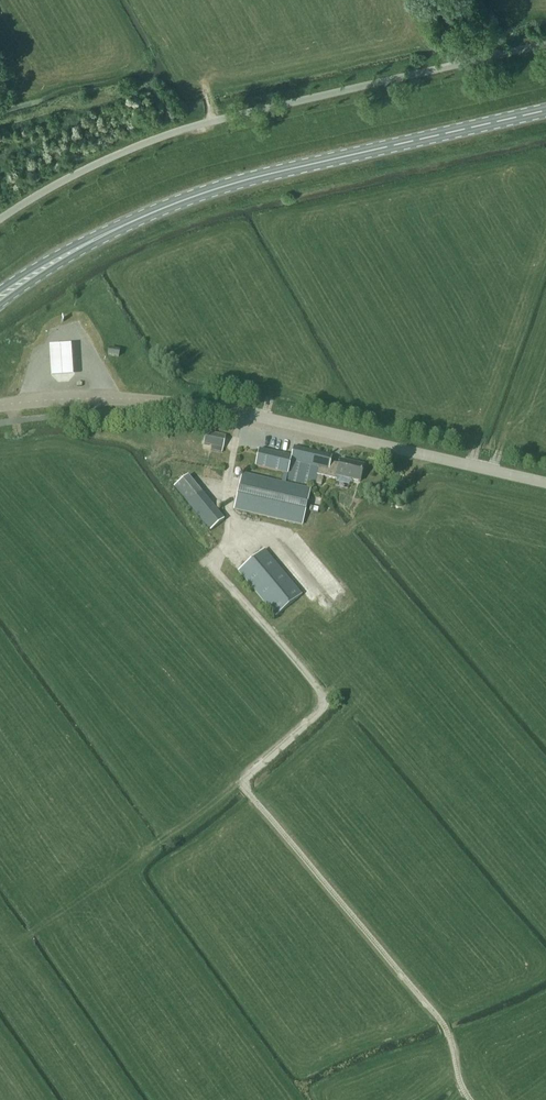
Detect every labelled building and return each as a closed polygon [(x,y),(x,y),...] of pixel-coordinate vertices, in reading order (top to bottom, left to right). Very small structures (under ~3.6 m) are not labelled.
[(72,373),(70,342),(49,343),(51,374),(72,373)] [(211,450),(222,453),(223,448),(223,449),(226,436),(206,432),(204,444),(212,446),(211,450)] [(284,473),(281,483),(285,484),(287,479),(297,482),(297,481),(308,484),(308,482),(315,484),(315,483),(321,485),(323,476),(336,479),(337,476),(360,481),(364,465),(340,460),(339,464),(331,462),(332,456),(293,447),(291,457),(259,450),(255,466),(284,473)] [(281,483),(242,474),(239,485),(234,509),(302,524),(310,490),(285,484),(281,483)] [(187,504),(210,531),(224,520),(201,493),(187,504)] [(276,616),(302,595),(264,550),(238,571),(276,616)]
